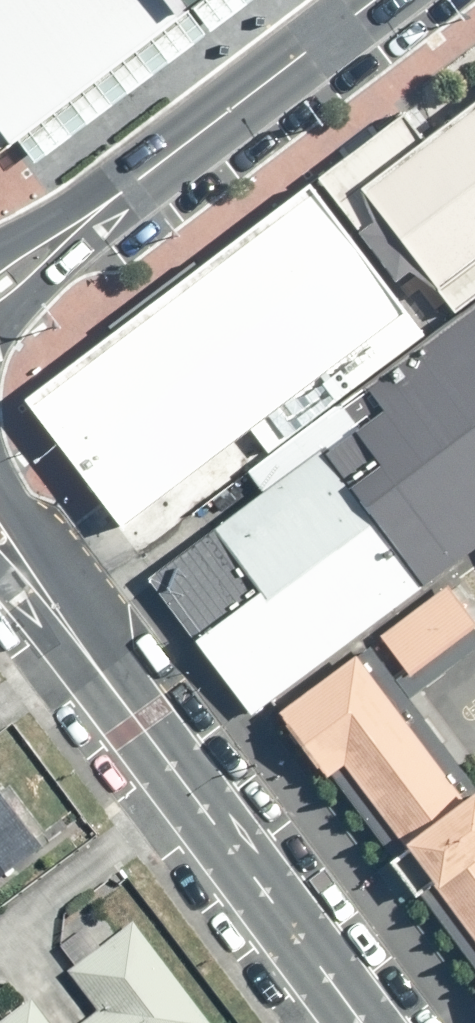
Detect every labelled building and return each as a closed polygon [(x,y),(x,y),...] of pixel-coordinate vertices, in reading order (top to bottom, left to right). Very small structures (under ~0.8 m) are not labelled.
[(214,0),(0,0),(0,147),(214,0)] [(464,40),(292,167),(404,316),(474,263),(474,55),(464,40)] [(407,591),(474,541),(474,291),(287,431),(300,449),(407,591)] [(300,449),(137,570),(244,713),(407,591),(300,449)] [(362,650),(285,708),(474,960),(474,801),(362,650)] [(0,814),(0,842),(13,832),(0,814)] [(132,922),(66,972),(96,1012),(82,1022),(208,1022),(132,922)] [(1,1022),(47,1022),(31,1001),(1,1022)]
